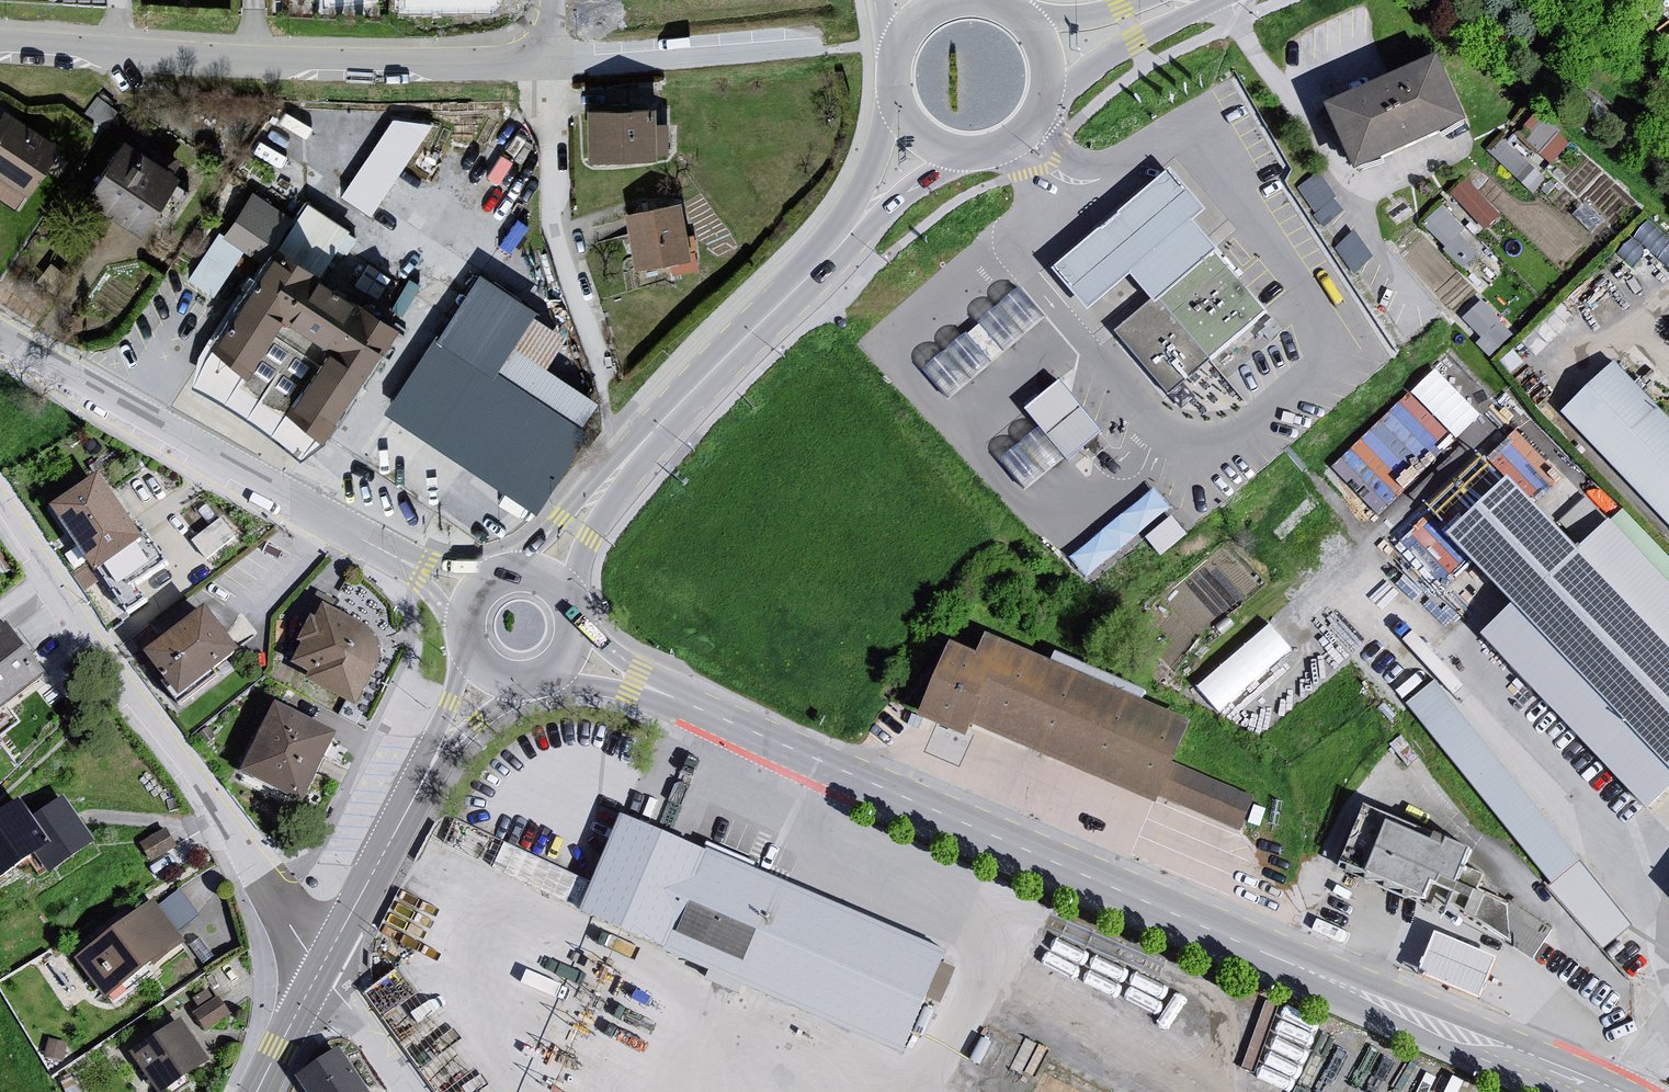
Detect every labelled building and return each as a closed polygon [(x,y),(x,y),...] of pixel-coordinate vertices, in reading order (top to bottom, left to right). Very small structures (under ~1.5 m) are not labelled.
[(1435,63),(1314,113),(1346,177),(1460,129),(1435,63)] [(665,112),(588,118),(594,161),(667,166),(665,112)] [(0,122),(0,179),(34,202),(64,152),(4,114),(0,122)] [(434,126),(394,122),(340,200),(373,221),(434,126)] [(1541,159),(1511,131),(1494,148),(1524,177),(1541,159)] [(132,142),(92,204),(151,236),(187,178),(132,142)] [(1470,174),(1453,190),(1488,227),(1504,212),(1470,174)] [(1165,176),(1049,275),(1082,319),(1125,283),(1148,310),(1113,340),(1166,401),(1263,319),(1190,228),(1201,218),(1165,176)] [(1345,208),(1328,178),(1307,189),(1324,220),(1345,208)] [(264,257),(290,209),(246,185),(195,279),(217,291),(242,245),(264,257)] [(340,264),(360,229),(305,199),(286,233),(340,264)] [(1426,220),(1457,251),(1474,235),(1443,204),(1426,220)] [(626,214),(634,271),(695,264),(684,206),(626,214)] [(1357,229),(1339,244),(1358,267),(1376,252),(1357,229)] [(284,252),(220,353),(258,373),(292,328),(341,357),(306,416),(335,438),(405,331),(320,274),(284,252)] [(478,282),(389,418),(534,514),(604,409),(549,374),(570,342),(478,282)] [(1018,282),(934,366),(960,393),(1044,309),(1018,282)] [(1492,350),(1516,331),(1488,295),(1463,314),(1492,350)] [(1558,420),(1668,534),(1668,430),(1613,369),(1558,420)] [(1072,454),(1106,426),(1062,374),(1028,402),(1072,454)] [(1403,398),(1333,464),(1376,509),(1420,467),(1413,459),(1438,436),(1403,398)] [(1004,453),(1028,484),(1068,453),(1044,422),(1004,453)] [(1154,481),(1073,553),(1092,574),(1173,501),(1154,481)] [(101,485),(58,512),(105,574),(149,548),(118,497),(110,500),(101,485)] [(1643,811),(1668,787),(1668,566),(1622,515),(1606,529),(1567,560),(1499,488),(1438,547),(1507,617),(1477,645),(1643,811)] [(1313,490),(1275,527),(1284,537),(1323,501),(1313,490)] [(1163,550),(1189,528),(1173,508),(1146,529),(1163,550)] [(228,517),(196,532),(207,553),(238,537),(228,517)] [(334,613),(302,670),(368,712),(395,654),(388,640),(334,613)] [(255,659),(222,617),(160,656),(196,698),(255,659)] [(0,644),(0,719),(4,722),(60,677),(18,632),(0,644)] [(944,651),(913,721),(957,744),(963,730),(1149,812),(1155,803),(1237,836),(1251,802),(1171,770),(1186,731),(979,639),(969,662),(944,651)] [(1432,687),(1404,709),(1550,889),(1577,866),(1582,862),(1432,687)] [(286,706),(251,774),(316,809),(347,740),(286,706)] [(20,749),(4,722),(0,719),(0,763),(20,749)] [(69,802),(42,821),(62,850),(45,859),(57,877),(100,846),(69,802)] [(0,823),(0,884),(45,859),(62,850),(42,821),(29,804),(0,823)] [(1461,880),(1474,837),(1363,804),(1345,864),(1429,889),(1434,872),(1461,880)] [(603,888),(453,818),(439,847),(589,917),(603,888)] [(903,1054),(944,954),(628,820),(603,888),(589,917),(903,1054)] [(1577,866),(1550,889),(1544,893),(1599,955),(1630,932),(1577,866)] [(163,902),(185,924),(202,908),(180,886),(163,902)] [(157,908),(79,964),(112,1003),(189,947),(157,908)] [(1490,964),(1431,939),(1416,978),(1476,1002),(1490,964)] [(404,957),(364,987),(440,1091),(499,1091),(501,1091),(404,957)] [(136,1060),(161,1091),(176,1091),(214,1067),(187,1029),(136,1060)] [(373,1090),(344,1041),(299,1067),(313,1091),(369,1091),(373,1090)]
